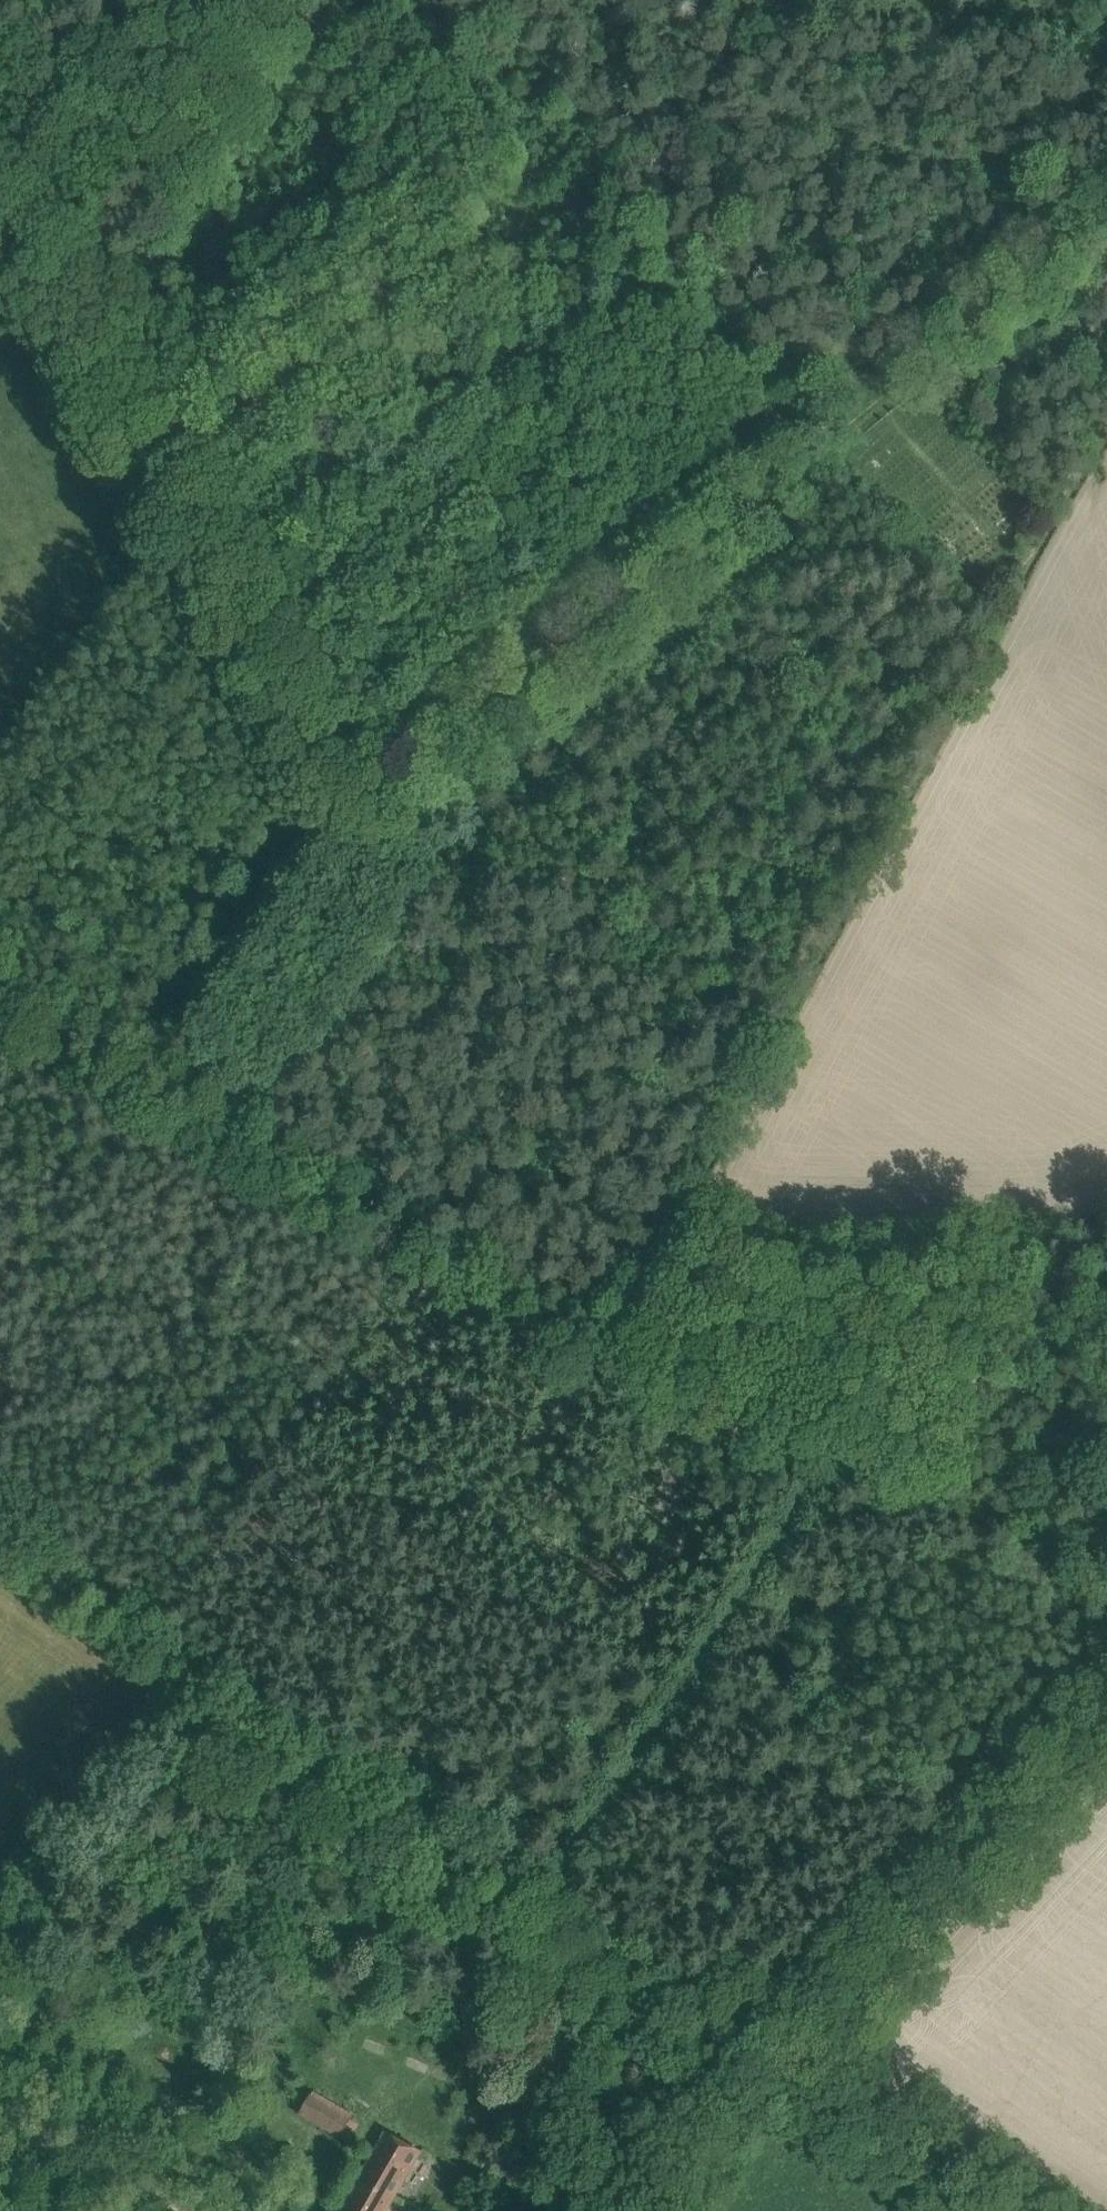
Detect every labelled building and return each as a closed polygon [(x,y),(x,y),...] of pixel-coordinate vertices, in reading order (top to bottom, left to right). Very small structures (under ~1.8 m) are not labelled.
[(341,2134),(353,2115),(333,2103),(311,2090),(299,2113),(340,2137),(341,2134)] [(340,2210),(386,2210),(422,2150),(387,2130),(351,2192),(340,2210)]
